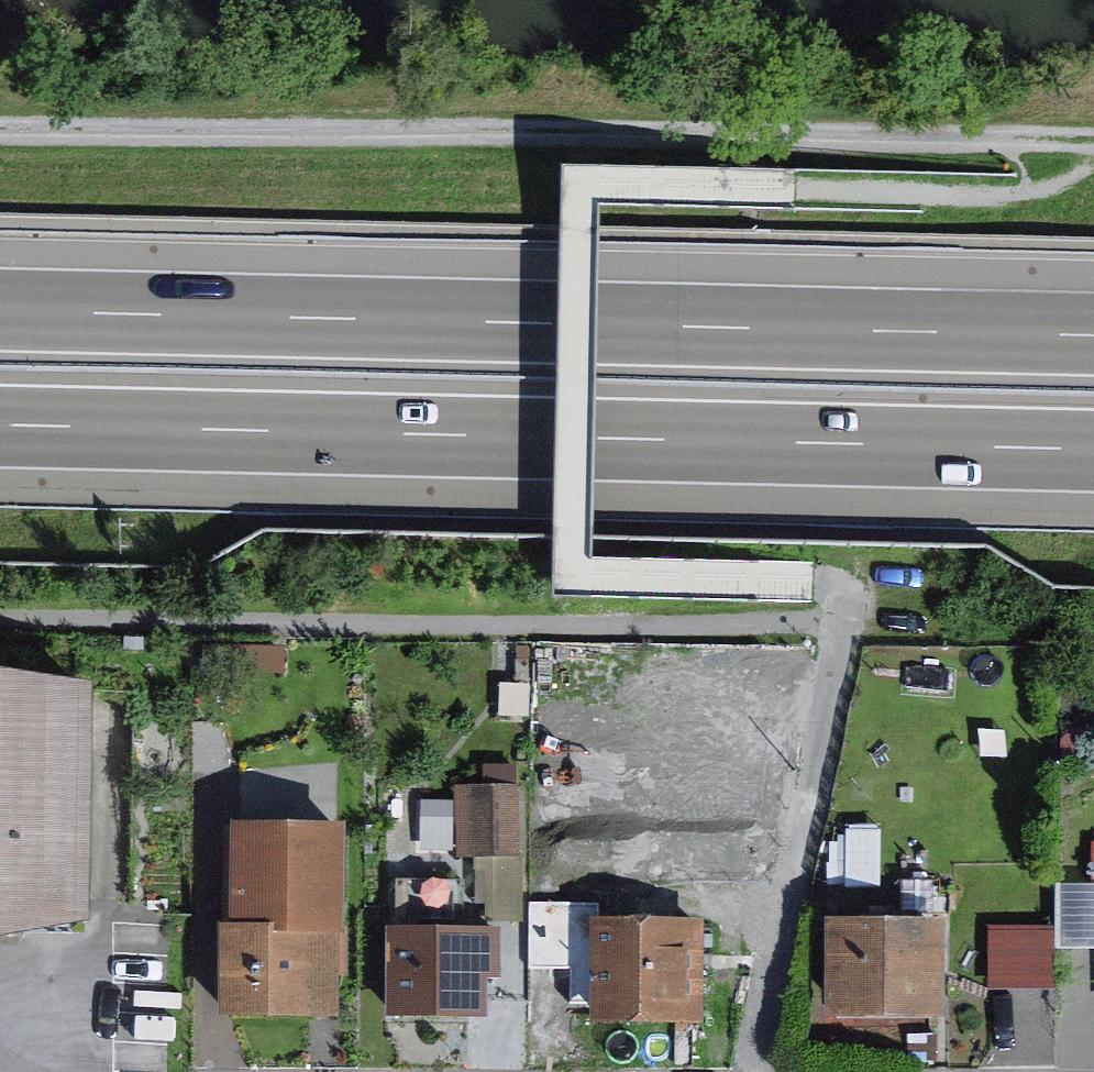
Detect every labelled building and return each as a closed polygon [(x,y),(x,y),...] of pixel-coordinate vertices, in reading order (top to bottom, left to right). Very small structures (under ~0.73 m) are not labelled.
[(0,672),(0,911),(94,913),(99,674),(0,672)] [(521,855),(521,787),(456,788),(457,856),(521,855)] [(337,825),(231,823),(229,924),(219,924),(217,1013),(333,1015),(337,825)] [(1060,887),(1060,946),(1092,946),(1093,946),(1093,841),(1093,887),(1060,887)] [(704,1015),(703,914),(598,914),(598,902),(527,903),(528,967),(573,966),(573,1002),(594,1002),(594,1016),(704,1015)] [(943,1019),(943,923),(832,923),(832,1019),(943,1019)] [(501,926),(387,924),(386,1014),(487,1016),(487,978),(500,978),(501,926)] [(1052,988),(1052,925),(987,926),(988,988),(1020,988),(1052,988)]
